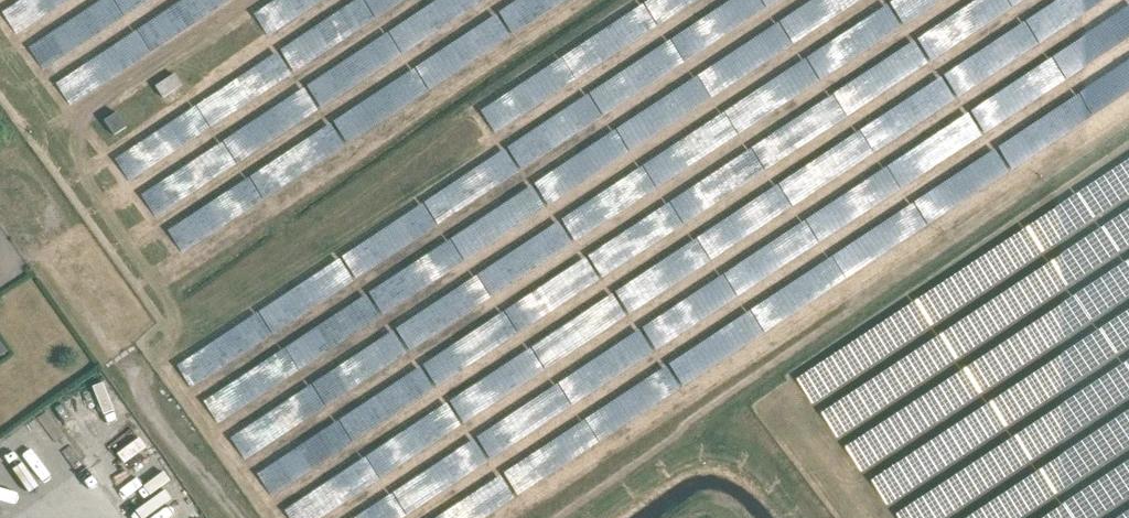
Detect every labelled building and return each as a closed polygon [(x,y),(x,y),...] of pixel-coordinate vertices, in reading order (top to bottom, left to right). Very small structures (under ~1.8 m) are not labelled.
[(575,52),(477,107),(490,130),(588,75),(575,52)] [(163,100),(182,86),(174,76),(156,89),(163,100)] [(114,136),(126,128),(116,114),(104,123),(114,136)]
